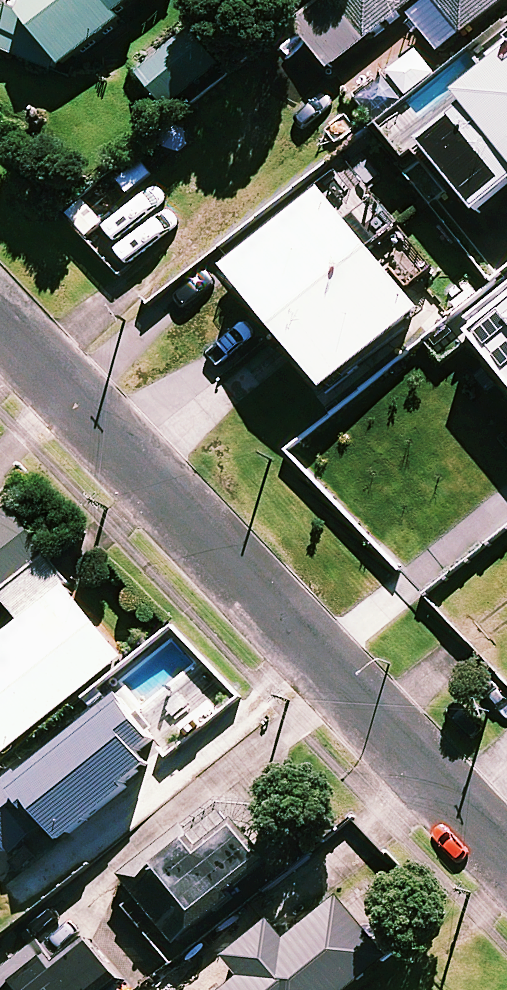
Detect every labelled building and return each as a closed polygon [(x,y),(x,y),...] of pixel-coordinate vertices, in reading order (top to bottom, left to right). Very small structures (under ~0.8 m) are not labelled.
[(0,49),(0,53),(65,72),(149,0),(17,0),(0,49)] [(293,22),(327,68),(417,0),(323,0),(293,22)] [(463,32),(505,0),(438,0),(463,32)] [(224,67),(194,29),(140,72),(170,109),(224,67)] [(397,169),(430,209),(460,184),(483,211),(506,190),(506,35),(498,42),(492,35),(468,55),(381,129),(408,161),(397,169)] [(400,95),(379,70),(354,92),(376,116),(400,95)] [(421,308),(325,189),(231,265),(327,384),(421,308)] [(466,345),(506,392),(506,310),(466,345)] [(10,512),(0,520),(0,593),(22,621),(0,639),(0,755),(125,655),(10,512)] [(123,690),(0,786),(0,835),(15,854),(52,825),(61,836),(152,765),(138,748),(157,734),(123,690)] [(181,826),(121,874),(137,893),(123,905),(162,954),(235,896),(231,891),(273,858),(241,818),(201,850),(181,826)] [(397,907),(371,875),(340,900),(337,896),(282,940),(268,922),(227,955),(243,975),(224,989),(344,989),(386,956),(366,932),(397,907)] [(94,941),(62,968),(38,940),(0,972),(0,989),(113,989),(126,979),(94,941)]
